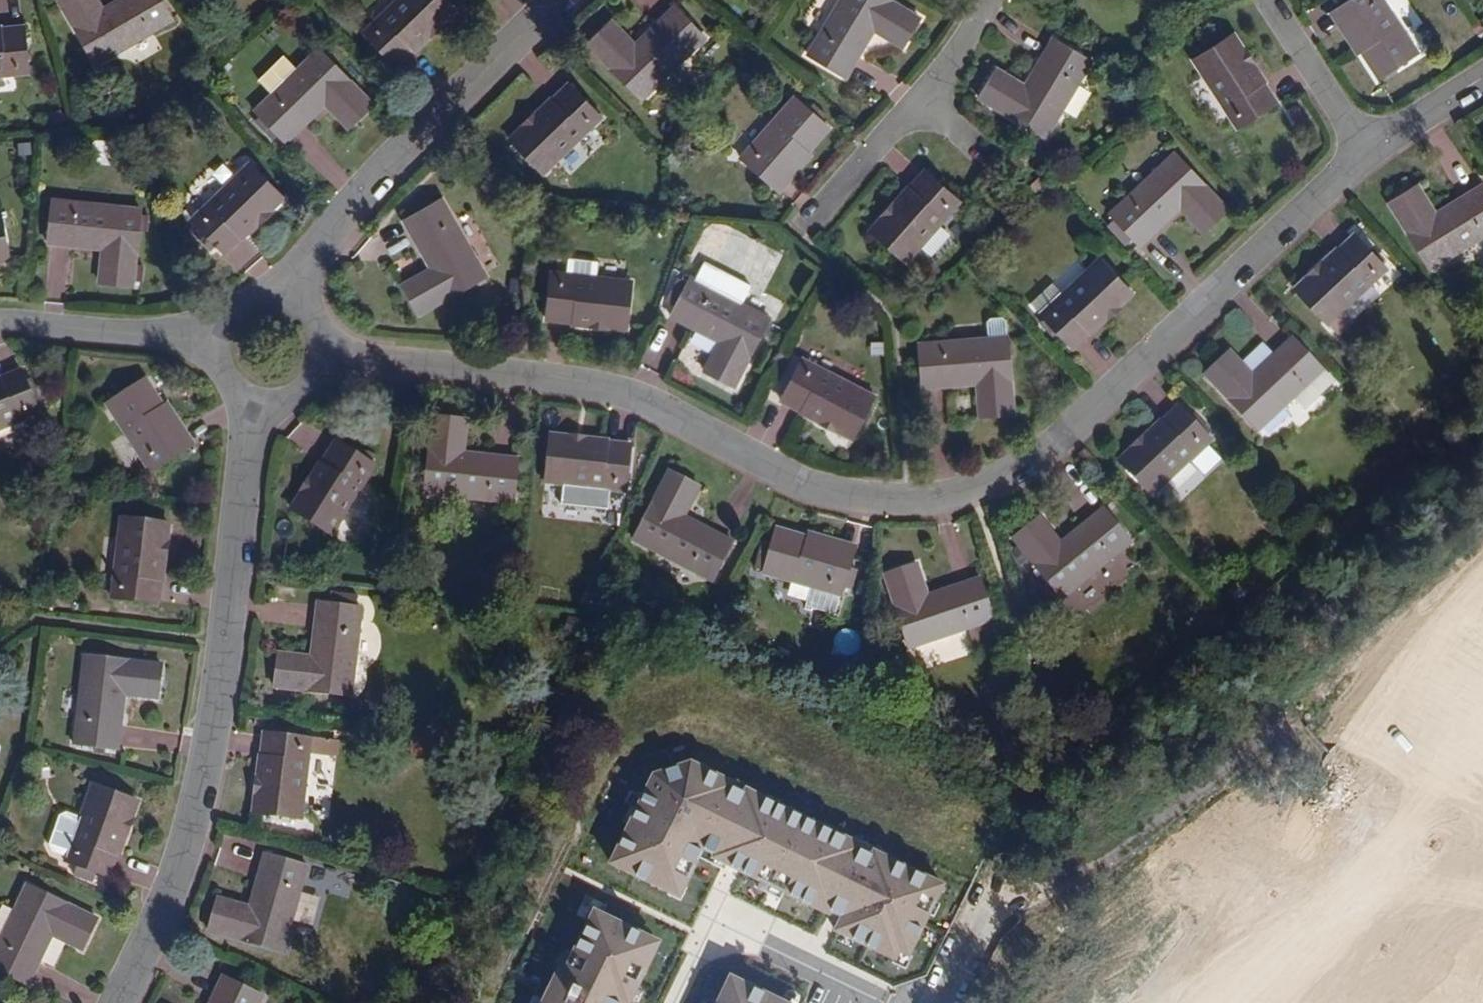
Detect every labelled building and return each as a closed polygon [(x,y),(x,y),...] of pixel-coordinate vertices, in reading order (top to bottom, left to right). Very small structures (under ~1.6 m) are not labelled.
[(160,0),(118,0),(102,9),(97,0),(58,0),(96,64),(172,20),(160,0)] [(443,0),(396,0),(362,33),(396,67),(454,11),(443,0)] [(887,0),(839,0),(807,55),(845,78),(873,31),(902,48),(919,19),(887,0)] [(1359,49),(1378,78),(1417,52),(1383,0),(1351,0),(1341,7),(1365,45),(1359,49)] [(705,38),(674,7),(635,45),(612,21),(588,45),(642,100),(705,38)] [(1334,11),(1359,49),(1365,45),(1341,7),(1334,11)] [(23,26),(0,29),(0,76),(28,74),(23,26)] [(1276,102),(1232,35),(1192,61),(1237,128),(1276,102)] [(1089,60),(1053,39),(1026,86),(996,69),(979,98),(1046,136),(1089,60)] [(297,70),(272,95),(255,112),(260,117),(255,122),(273,139),(278,134),(285,142),(324,103),(348,127),(373,103),(318,49),(297,70)] [(258,80),(272,95),(297,70),(282,56),(258,80)] [(599,118),(567,85),(509,141),(541,174),(599,118)] [(800,150),(805,154),(827,128),(793,98),(740,158),(770,184),(800,150)] [(774,188),(805,154),(800,150),(770,184),(774,188)] [(1124,244),(1131,238),(1138,245),(1179,208),(1203,233),(1227,210),(1174,154),(1109,215),(1114,220),(1107,227),(1124,244)] [(211,251),(216,246),(224,254),(281,197),(248,163),(191,220),(198,227),(192,232),(211,251)] [(958,202),(924,172),(870,232),(905,262),(958,202)] [(1479,184),(1434,213),(1416,185),(1387,203),(1429,268),(1482,234),(1482,189),(1479,184)] [(132,287),(139,209),(51,200),(47,242),(101,248),(98,283),(132,287)] [(485,276),(441,200),(403,222),(430,269),(401,286),(418,315),(485,276)] [(1385,269),(1352,236),(1294,291),(1326,325),(1385,269)] [(565,274),(550,273),(545,321),(626,329),(631,282),(595,278),(597,262),(566,259),(565,274)] [(1131,295),(1099,259),(1039,313),(1045,319),(1040,323),(1056,341),(1061,337),(1072,349),(1131,295)] [(707,287),(689,278),(687,282),(680,279),(668,303),(674,306),(669,316),(718,341),(703,371),(733,387),(768,318),(740,304),(749,285),(716,269),(707,287)] [(989,339),(917,344),(920,388),(975,384),(977,417),(1012,414),(1007,337),(1006,337),(1005,322),(1002,319),(990,320),(988,323),(989,339)] [(1330,379),(1321,370),(1290,338),(1251,376),(1228,352),(1204,375),(1257,431),(1292,398),(1301,407),(1305,406),(1329,384),(1330,379)] [(872,397),(801,359),(779,401),(851,438),(872,397)] [(32,401),(37,399),(30,380),(24,382),(20,371),(0,379),(0,429),(37,415),(32,401)] [(157,412),(162,409),(143,380),(105,405),(150,473),(183,451),(157,412)] [(1188,420),(1177,408),(1118,463),(1149,497),(1209,443),(1205,439),(1211,434),(1193,415),(1188,420)] [(188,448),(162,409),(157,412),(183,451),(188,448)] [(465,420),(432,416),(425,493),(512,501),(516,459),(462,454),(465,420)] [(629,445),(550,436),(545,482),(624,491),(629,445)] [(374,468),(334,442),(290,509),(330,535),(374,468)] [(696,486),(667,471),(631,540),(711,581),(730,541),(681,517),(696,486)] [(1129,543),(1101,509),(1059,543),(1038,518),(1012,539),(1060,598),(1129,543)] [(165,523),(119,518),(111,598),(156,603),(165,523)] [(806,547),(808,538),(775,529),(766,561),(758,559),(754,570),(763,572),(762,573),(809,587),(839,596),(840,596),(850,560),(806,547)] [(853,552),(808,538),(806,547),(850,560),(853,552)] [(908,648),(992,621),(978,578),(927,595),(917,565),(884,575),(908,648)] [(839,596),(809,587),(803,609),(810,611),(811,609),(826,613),(825,616),(833,618),(839,596)] [(349,697),(360,609),(317,603),(310,658),(277,654),(273,688),(349,697)] [(925,668),(973,651),(966,633),(918,650),(925,668)] [(161,666),(83,656),(72,744),(116,749),(122,695),(157,699),(161,666)] [(274,735),(263,734),(254,814),(300,819),(308,739),(304,739),(304,732),(275,729),(274,735)] [(653,773),(608,865),(684,902),(708,854),(844,921),(836,936),(909,972),(952,883),(695,757),(653,773)] [(136,802),(91,785),(63,861),(108,878),(136,802)] [(281,952),(306,867),(264,855),(249,907),(217,898),(207,930),(281,952)] [(24,885),(0,936),(0,972),(26,984),(50,935),(81,949),(95,918),(24,885)] [(592,909),(547,1002),(636,1002),(664,943),(592,909)] [(731,974),(717,1002),(792,1002),(731,974)] [(262,995),(222,976),(209,1002),(258,1002),(262,995)]
